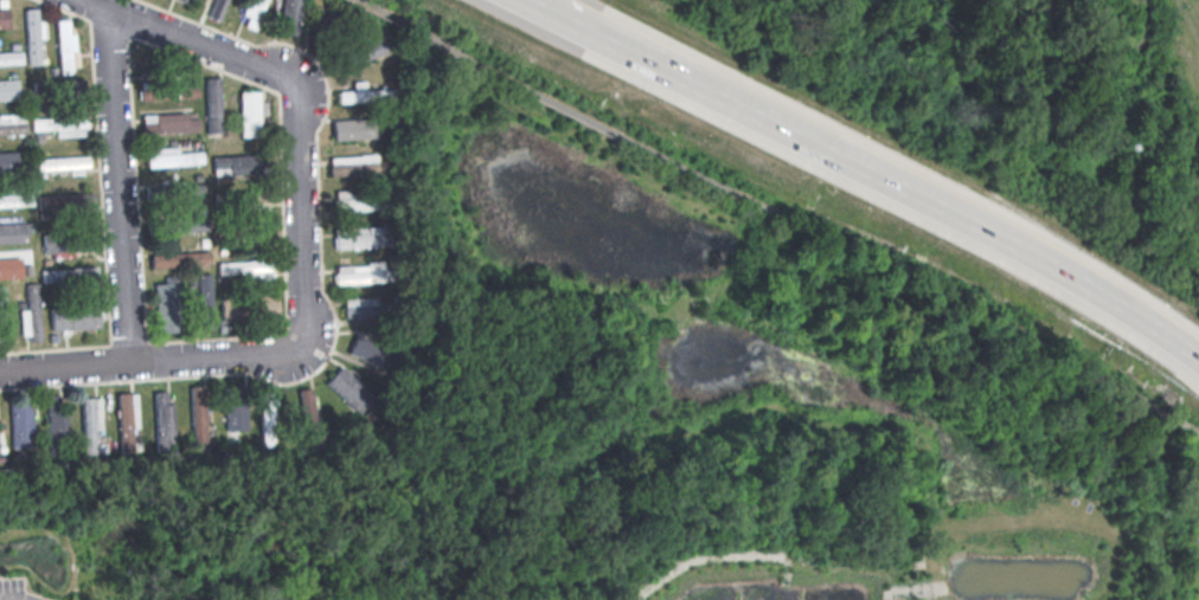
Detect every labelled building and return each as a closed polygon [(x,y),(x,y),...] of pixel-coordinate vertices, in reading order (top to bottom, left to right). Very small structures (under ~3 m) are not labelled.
[(207,13),(218,18),(225,0),(212,0),(207,13)] [(298,34),(300,0),(280,0),(278,34),(298,34)] [(45,21),(37,21),(37,8),(25,8),(26,64),(39,64),(38,38),(45,38),(45,21)] [(58,72),(76,72),(74,32),(68,32),(68,19),(57,19),(58,72)] [(349,65),(384,50),(379,38),(344,53),(349,65)] [(21,63),(20,51),(0,52),(0,64),(21,63)] [(218,77),(205,78),(206,133),(220,133),(218,77)] [(17,99),(16,79),(0,80),(0,100),(17,99)] [(364,89),(363,80),(351,80),(351,90),(336,91),(336,102),(388,100),(388,88),(364,89)] [(240,136),(258,136),(257,91),(238,91),(240,136)] [(142,133),(197,131),(197,112),(189,112),(189,113),(142,115),(142,133)] [(24,134),(23,115),(0,115),(0,135),(24,134)] [(56,136),(86,135),(85,115),(32,117),(32,130),(56,129),(56,136)] [(332,139),(372,137),(371,118),(331,120),(332,139)] [(177,152),(177,147),(147,148),(147,165),(201,164),(201,151),(177,152)] [(16,151),(0,152),(0,172),(17,171),(16,151)] [(212,156),(213,175),(254,173),(253,154),(212,156)] [(376,174),(375,154),(328,156),(328,176),(376,174)] [(89,167),(89,156),(37,158),(38,170),(69,169),(70,174),(83,174),(82,168),(89,167)] [(174,184),(175,197),(201,196),(201,183),(174,184)] [(335,211),(378,209),(377,189),(334,191),(335,211)] [(235,204),(260,204),(259,190),(234,190),(235,204)] [(0,193),(0,206),(31,206),(31,192),(0,193)] [(38,194),(38,210),(94,208),(93,192),(38,194)] [(204,214),(159,216),(159,232),(204,231),(204,214)] [(26,243),(25,223),(0,223),(0,243),(26,243)] [(382,227),(334,226),(333,247),(382,248),(382,227)] [(44,234),(44,252),(72,251),(72,242),(63,243),(63,234),(44,234)] [(151,252),(151,267),(209,265),(208,251),(151,252)] [(21,257),(0,258),(0,278),(21,277),(21,257)] [(219,274),(262,272),(261,260),(218,262),(219,274)] [(334,264),(334,283),(388,281),(387,262),(334,264)] [(42,282),(97,281),(96,267),(42,268),(42,282)] [(213,329),(211,273),(197,273),(200,329),(213,329)] [(176,275),(166,275),(166,282),(156,283),(157,332),(178,331),(176,275)] [(22,339),(41,338),(39,282),(27,283),(28,309),(21,309),(22,339)] [(276,315),(277,295),(255,294),(254,314),(276,315)] [(378,315),(377,296),(343,298),(344,316),(378,315)] [(53,330),(99,328),(98,305),(52,307),(53,330)] [(348,353),(376,363),(383,344),(355,334),(348,353)] [(359,412),(375,392),(340,365),(324,384),(359,412)] [(191,386),(201,385),(205,445),(193,446),(191,386)] [(298,389),(307,445),(322,442),(313,386),(298,389)] [(259,389),(271,389),(274,449),(262,450),(259,389)] [(154,391),(165,391),(168,451),(156,451),(154,391)] [(117,393),(128,392),(132,452),(120,452),(117,393)] [(46,394),(58,394),(59,402),(65,401),(66,451),(49,451),(46,394)] [(9,396),(30,395),(31,447),(12,447),(9,396)] [(82,396),(92,396),(95,453),(83,453),(82,396)] [(225,406),(226,430),(245,428),(245,405),(225,406)]
